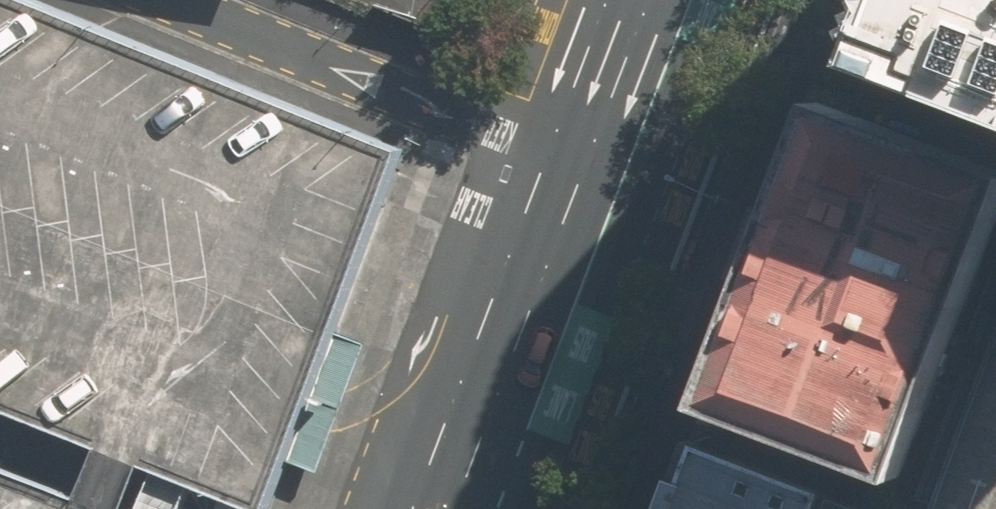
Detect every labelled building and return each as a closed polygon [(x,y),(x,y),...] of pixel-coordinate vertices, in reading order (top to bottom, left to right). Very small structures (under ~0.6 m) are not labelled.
[(196,475),(267,503),(311,395),(412,143),(49,0),(0,0),(0,397),(108,440),(86,495),(0,461),(0,508),(127,508),(147,456),(162,461),(143,508),(183,508),(196,475)] [(854,28),(877,37),(872,49),(866,65),(995,114),(995,0),(864,0),(854,28)] [(826,104),(712,409),(909,481),(995,246),(995,167),(826,104)] [(907,505),(905,508),(995,508),(995,264),(907,505)] [(684,441),(659,508),(823,508),(828,494),(684,441)]
